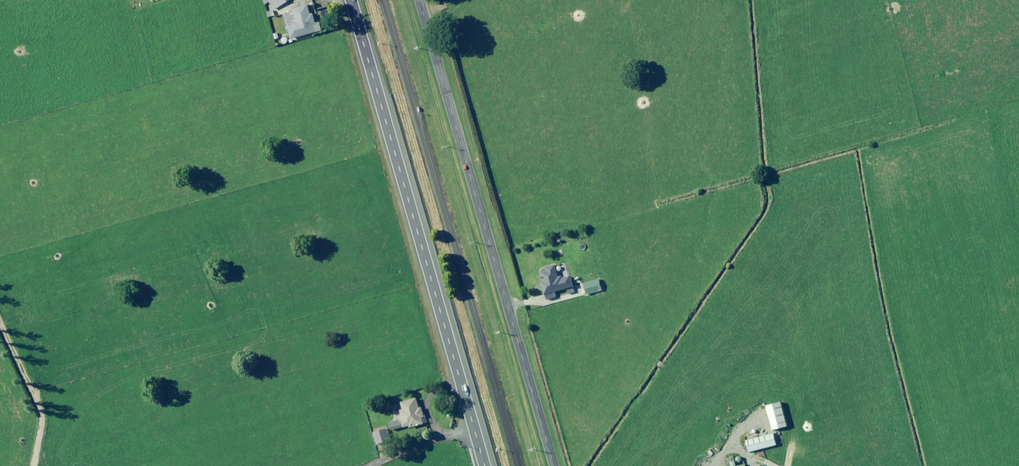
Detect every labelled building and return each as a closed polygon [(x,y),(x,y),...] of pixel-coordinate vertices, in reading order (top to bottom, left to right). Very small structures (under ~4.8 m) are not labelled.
[(267,11),(270,10),(269,4),(270,3),(275,11),(293,0),(264,0),(267,11)] [(292,39),(318,32),(323,31),(320,20),(315,21),(314,13),(312,14),(309,5),(294,8),(294,12),(286,14),(292,39)] [(285,37),(284,37),(283,38),(282,39),(282,40),(282,41),(282,42),(282,43),(283,43),(283,44),(284,44),(285,45),(286,45),(287,45),(288,44),(289,44),(289,43),(290,42),(290,41),(290,40),(290,39),(289,38),(288,37),(287,37),(286,37),(285,37)] [(555,293),(566,290),(568,294),(576,292),(574,287),(571,276),(560,280),(556,265),(547,268),(548,270),(541,272),(544,281),(542,282),(547,301),(557,298),(555,293)] [(603,291),(600,280),(585,284),(588,295),(603,291)] [(411,428),(426,424),(429,424),(427,415),(424,416),(423,408),(420,408),(418,399),(402,402),(403,410),(401,410),(403,419),(390,422),(392,431),(411,426),(411,428)] [(788,427),(782,403),(767,406),(774,431),(788,427)] [(390,442),(387,429),(374,432),(377,445),(390,442)] [(778,445),(775,434),(747,441),(750,453),(778,445)]
